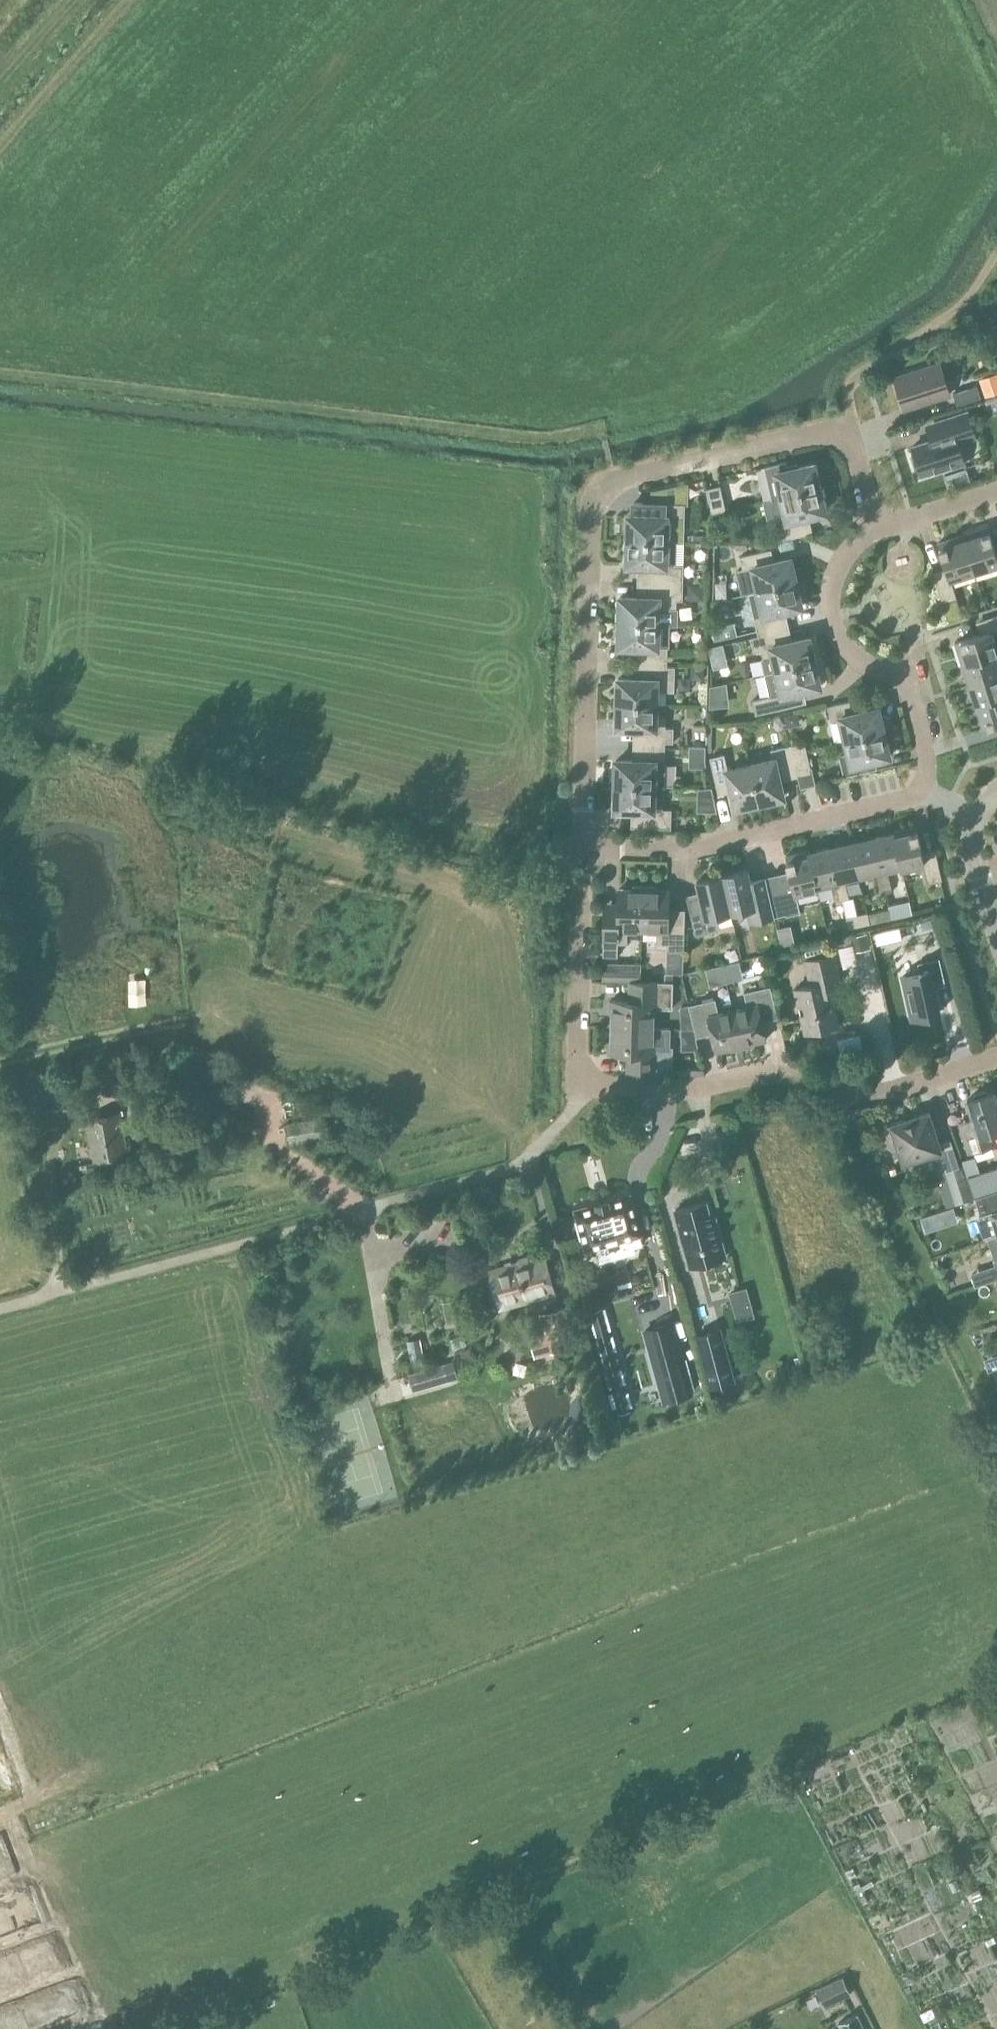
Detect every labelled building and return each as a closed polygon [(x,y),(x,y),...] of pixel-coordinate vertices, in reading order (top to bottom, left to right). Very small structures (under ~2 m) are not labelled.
[(940,363),(895,378),(905,409),(950,394),(940,363)] [(981,397),(977,385),(954,393),(958,405),(981,397)] [(914,452),(911,456),(915,468),(920,469),(922,475),(943,468),(944,470),(965,463),(957,437),(975,432),(968,412),(935,422),(940,437),(913,446),(914,452)] [(786,462),(765,467),(772,500),(782,497),(820,488),(814,464),(788,470),(786,462)] [(721,485),(707,489),(713,513),(726,510),(721,485)] [(787,520),(772,523),(776,541),(807,534),(804,517),(825,512),(820,488),(782,497),(787,520)] [(633,502),(633,516),(629,515),(628,540),(667,541),(685,542),(686,504),(633,502)] [(974,570),(996,563),(996,555),(988,527),(963,535),(974,570)] [(950,578),(974,570),(963,535),(938,543),(948,575),(937,578),(944,601),(956,597),(950,578)] [(628,540),(627,565),(650,565),(649,579),(684,579),(684,565),(666,565),(667,541),(628,540)] [(753,568),(759,591),(796,582),(791,558),(769,563),(766,550),(740,556),(744,570),(753,568)] [(759,591),(749,593),(752,607),(754,616),(757,630),(783,624),(780,611),(802,606),(796,582),(759,591)] [(621,597),(620,622),(659,623),(678,623),(678,609),(677,609),(677,599),(683,599),(684,585),(649,584),(649,597),(621,597)] [(996,654),(996,650),(991,631),(996,629),(996,616),(983,620),(987,632),(955,642),(963,665),(996,654)] [(668,661),(668,647),(670,647),(670,625),(678,626),(678,623),(659,623),(620,622),(619,646),(642,647),(641,660),(668,661)] [(712,628),(715,640),(737,635),(734,622),(712,628)] [(762,649),(764,659),(763,660),(766,673),(777,671),(815,662),(809,638),(787,643),(784,630),(751,638),(754,651),(762,649)] [(996,676),(996,654),(963,665),(963,666),(965,665),(971,685),(996,676)] [(820,686),(815,662),(777,671),(766,673),(772,696),(754,700),(757,714),(801,704),(798,691),(820,686)] [(676,667),(641,666),(641,679),(619,678),(618,703),(657,704),(657,690),(675,691),(676,667)] [(996,699),(996,676),(971,685),(977,704),(975,705),(976,706),(996,699)] [(976,706),(983,729),(996,724),(996,699),(976,706)] [(846,741),(884,732),(879,708),(857,713),(854,700),(828,706),(831,720),(841,718),(846,741)] [(656,718),(657,704),(618,703),(617,728),(640,728),(639,742),(674,743),(674,728),(666,728),(666,718),(656,718)] [(850,755),(839,757),(844,776),(870,770),(868,761),(890,756),(884,732),(846,741),(850,755)] [(791,745),(797,771),(811,768),(805,742),(791,745)] [(779,775),(797,771),(791,745),(772,749),(774,759),(751,764),(760,802),(784,797),(779,775)] [(617,760),(616,785),(655,786),(663,786),(665,786),(666,748),(639,747),(639,761),(617,760)] [(760,802),(751,764),(728,770),(724,754),(710,757),(718,789),(730,786),(735,808),(760,802)] [(672,810),(663,810),(663,786),(655,786),(616,785),(615,810),(638,810),(637,827),(672,828),(672,810)] [(893,831),(902,869),(903,869),(903,867),(925,862),(929,882),(941,879),(936,856),(924,858),(917,826),(893,831)] [(888,873),(902,869),(893,831),(892,831),(893,834),(873,838),(885,890),(892,888),(888,873)] [(877,892),(885,890),(873,838),(852,843),(860,879),(874,876),(877,892)] [(846,882),(860,879),(852,843),(831,848),(843,900),(850,898),(846,882)] [(835,901),(843,900),(831,848),(811,852),(811,850),(809,851),(818,889),(832,886),(835,901)] [(817,889),(818,889),(809,851),(786,856),(793,888),(781,891),(787,914),(799,912),(795,892),(816,887),(817,889)] [(748,869),(723,875),(731,912),(746,909),(749,923),(757,921),(775,917),(769,891),(766,876),(751,880),(748,869)] [(703,906),(690,909),(696,935),(720,929),(717,915),(731,912),(723,875),(697,880),(703,906)] [(642,930),(643,886),(634,886),(631,889),(619,889),(619,902),(605,902),(604,927),(604,955),(618,955),(618,942),(627,943),(628,930),(642,930)] [(667,950),(684,951),(685,927),(668,926),(669,890),(658,890),(655,886),(643,886),(642,930),(659,931),(658,944),(668,944),(667,950)] [(886,902),(886,912),(909,912),(909,902),(886,902)] [(870,913),(848,918),(850,928),(872,923),(870,913)] [(878,945),(891,942),(888,930),(875,933),(878,945)] [(810,985),(796,988),(805,1031),(839,1023),(832,993),(833,992),(831,982),(843,980),(836,951),(826,953),(824,941),(804,946),(807,958),(804,959),(810,985)] [(920,972),(903,976),(912,1019),(940,1013),(933,984),(945,981),(940,957),(918,962),(920,972)] [(612,1027),(654,1028),(654,1015),(656,1016),(657,1008),(673,1008),(674,982),(640,981),(640,998),(634,997),(630,1001),(611,1000),(610,1010),(613,1013),(612,1027)] [(733,1010),(742,1047),(753,1045),(752,1042),(767,1039),(761,1013),(776,1009),(771,986),(744,992),(748,1006),(733,1010)] [(742,1047),(733,1010),(719,1013),(716,998),(689,1005),(694,1028),(710,1024),(716,1050),(731,1047),(731,1050),(742,1047)] [(672,1048),(670,1048),(671,1028),(654,1028),(612,1027),(612,1040),(610,1042),(609,1052),(629,1053),(632,1057),(632,1073),(655,1073),(655,1072),(671,1072),(672,1048)] [(967,1100),(976,1125),(962,1130),(969,1152),(995,1144),(992,1133),(996,1131),(996,1100),(994,1091),(989,1093),(985,1091),(975,1094),(973,1098),(967,1100)] [(128,1157),(119,1112),(86,1119),(94,1163),(128,1157)] [(951,1140),(940,1144),(930,1112),(891,1124),(892,1126),(887,1128),(884,1134),(887,1144),(893,1147),(898,1146),(904,1162),(930,1153),(937,1174),(960,1167),(951,1140)] [(324,1115),(285,1123),(289,1144),(329,1136),(324,1115)] [(996,1189),(996,1166),(968,1175),(975,1196),(996,1189)] [(996,1235),(996,1191),(976,1198),(981,1215),(979,1215),(986,1239),(996,1235)] [(577,1209),(575,1209),(576,1211),(579,1220),(575,1221),(580,1238),(583,1237),(586,1247),(585,1247),(586,1249),(588,1248),(631,1236),(634,1249),(644,1246),(641,1232),(640,1232),(631,1196),(630,1194),(628,1195),(629,1195),(577,1209)] [(676,1210),(691,1266),(726,1257),(717,1224),(712,1225),(706,1202),(676,1210)] [(926,1232),(952,1223),(947,1208),(921,1217),(926,1232)] [(519,1261),(500,1267),(509,1305),(554,1293),(544,1255),(531,1259),(528,1257),(520,1259),(519,1261)] [(703,1303),(739,1294),(737,1285),(701,1294),(703,1303)] [(362,1296),(353,1298),(356,1315),(365,1313),(362,1296)] [(707,1322),(743,1315),(739,1297),(703,1304),(707,1322)] [(535,1357),(578,1345),(567,1306),(540,1313),(545,1331),(529,1335),(535,1357)] [(602,1307),(591,1311),(619,1412),(630,1409),(602,1307)] [(692,1392),(673,1323),(645,1330),(664,1400),(692,1392)] [(697,1335),(711,1387),(734,1380),(720,1329),(697,1335)] [(414,1390),(451,1380),(446,1363),(409,1374),(414,1390)] [(929,1976),(941,1972),(936,1958),(924,1963),(929,1976)] [(844,1979),(819,1992),(826,2006),(851,1994),(844,1979)] [(857,2013),(839,2022),(843,2028),(865,2028),(857,2013)]
